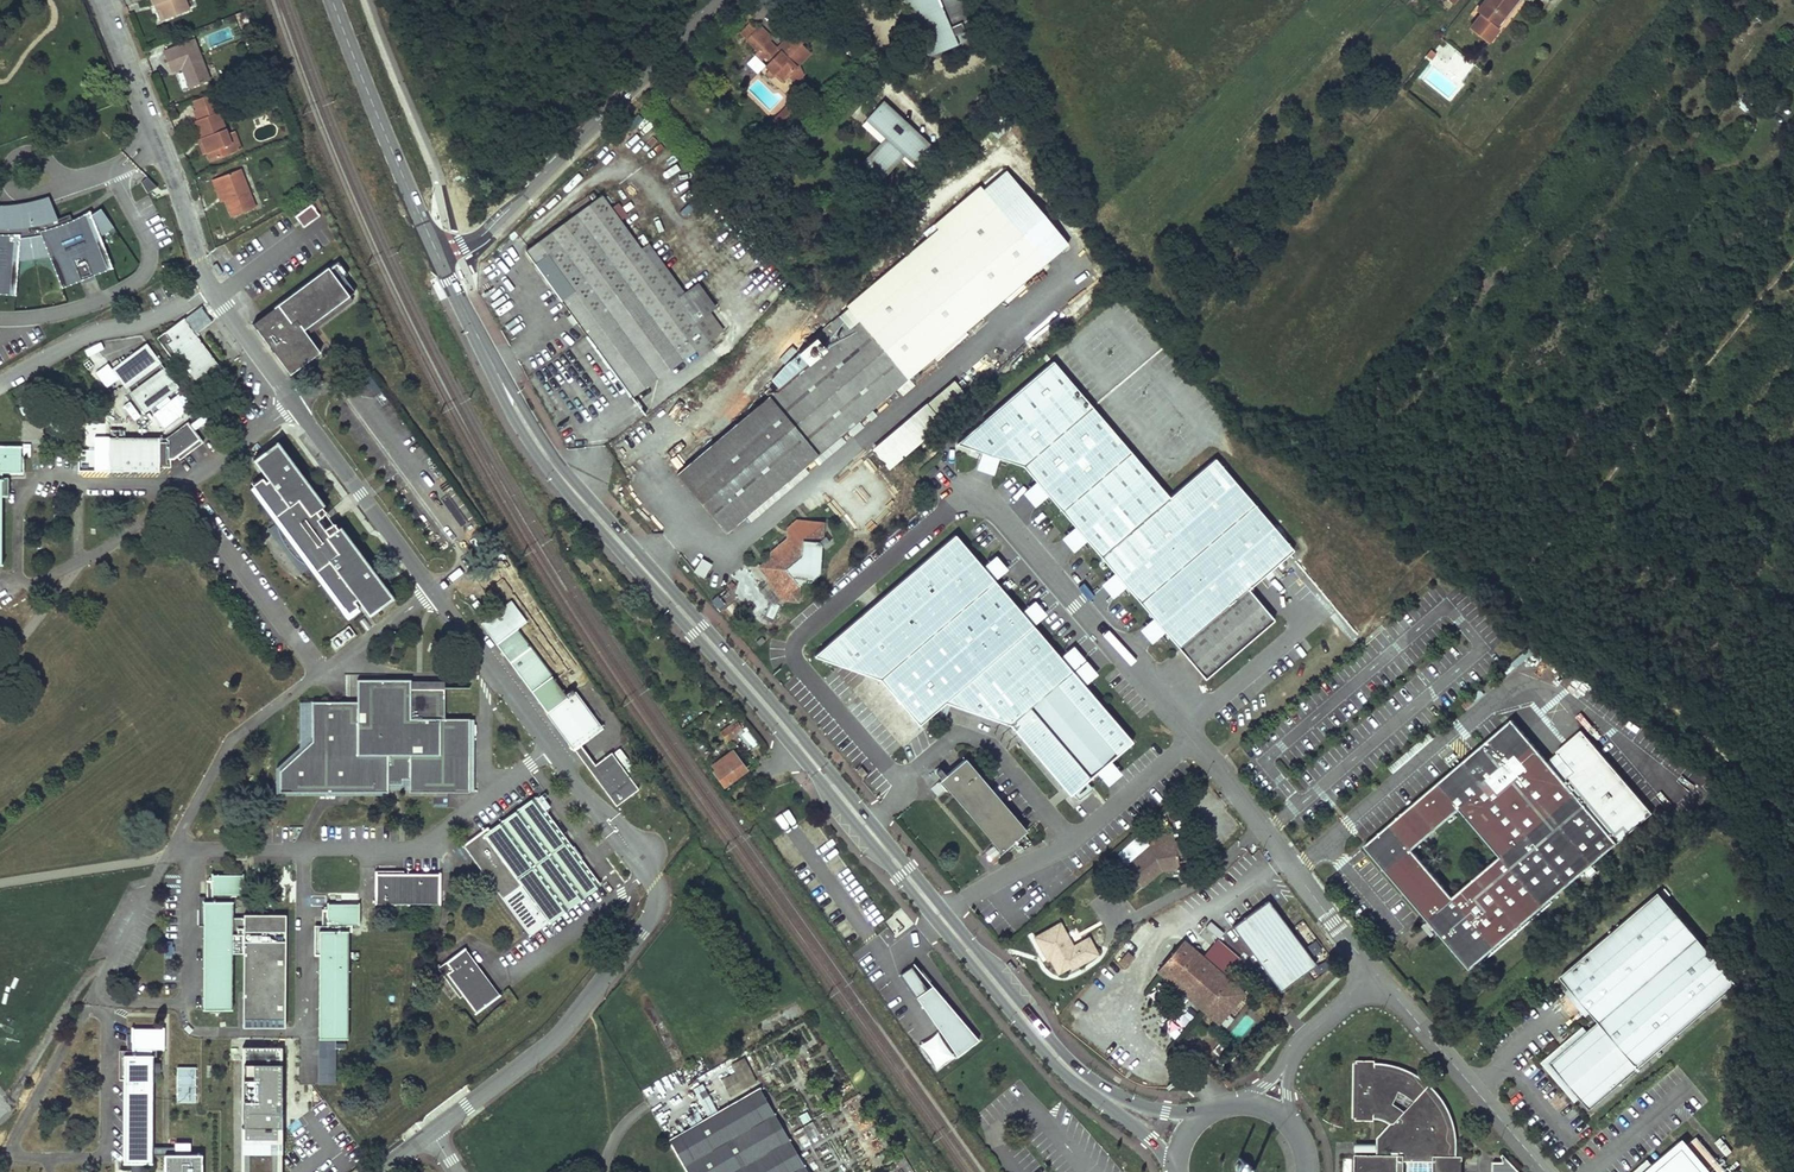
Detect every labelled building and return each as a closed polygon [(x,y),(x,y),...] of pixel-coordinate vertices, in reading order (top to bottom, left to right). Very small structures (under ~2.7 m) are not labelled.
[(155,3),(159,1),(166,18),(191,8),(188,0),(154,0),(155,3)] [(903,1),(931,60),(958,47),(954,39),(965,34),(960,25),(967,22),(956,0),(904,0),(903,1)] [(1476,11),(1480,15),(1495,26),(1516,0),(1485,0),(1476,11)] [(1495,26),(1480,15),(1469,29),(1487,43),(1498,29),(1495,26)] [(954,39),(958,47),(975,39),(967,22),(960,25),(965,34),(954,39)] [(757,30),(750,23),(741,33),(748,40),(757,30)] [(805,40),(796,31),(778,49),(770,41),(772,38),(761,27),(757,30),(748,40),(747,41),(759,51),(760,53),(763,51),(766,54),(765,56),(771,62),(766,67),(770,70),(776,76),(778,74),(784,79),(789,76),(796,83),(804,74),(796,68),(810,53),(801,44),(805,40)] [(197,37),(166,49),(173,69),(184,66),(192,85),(213,76),(197,37)] [(1425,55),(1431,60),(1436,54),(1430,49),(1425,55)] [(272,63),(268,50),(255,55),(260,68),(272,63)] [(759,51),(755,56),(760,61),(765,56),(766,54),(763,51),(760,53),(759,51)] [(182,70),(176,71),(180,88),(187,86),(182,70)] [(770,70),(766,74),(772,80),(776,76),(770,70)] [(778,74),(776,76),(782,82),(784,79),(778,74)] [(195,97),(198,106),(217,99),(214,90),(195,97)] [(196,107),(200,117),(223,109),(226,108),(222,97),(217,99),(198,106),(196,107)] [(934,150),(884,105),(872,119),(893,138),(867,167),(881,179),(907,151),(921,163),(934,150)] [(795,116),(787,108),(774,120),(782,128),(795,116)] [(229,126),(223,109),(200,117),(198,118),(204,136),(229,126)] [(999,137),(1013,122),(1002,113),(989,127),(999,137)] [(231,131),(229,126),(204,136),(210,150),(213,159),(230,152),(227,145),(235,142),(231,131)] [(231,131),(235,142),(227,145),(230,152),(241,148),(234,129),(231,131)] [(972,140),(978,152),(998,142),(991,130),(972,140)] [(204,136),(201,137),(206,151),(210,150),(204,136)] [(244,167),(216,177),(220,187),(223,185),(228,198),(235,214),(259,205),(244,167)] [(223,185),(220,187),(225,200),(228,198),(223,185)] [(770,398),(677,475),(725,532),(1045,264),(981,187),(924,234),(928,239),(847,307),(849,309),(816,337),(817,338),(827,350),(810,365),(781,389),(770,398)] [(9,295),(11,261),(18,260),(28,260),(41,258),(49,256),(56,254),(69,285),(106,271),(94,239),(100,236),(114,227),(101,208),(91,214),(86,218),(85,214),(72,220),(70,214),(57,219),(48,196),(35,201),(22,203),(8,205),(0,205),(0,294),(9,295)] [(709,311),(715,307),(698,283),(684,293),(649,245),(642,251),(603,197),(526,253),(631,396),(708,340),(694,322),(709,311)] [(310,206),(294,218),(301,228),(317,216),(310,206)] [(94,239),(106,271),(113,268),(100,236),(94,239)] [(56,254),(49,256),(62,288),(69,285),(56,254)] [(11,261),(9,295),(15,295),(18,260),(11,261)] [(255,322),(250,325),(289,376),(319,353),(305,335),(351,301),(325,268),(255,322)] [(172,342),(167,346),(193,385),(219,367),(197,334),(208,326),(212,323),(201,308),(165,333),(172,342)] [(723,330),(709,311),(694,322),(708,340),(723,330)] [(160,336),(167,346),(172,342),(165,333),(160,336)] [(800,353),(810,365),(827,350),(817,338),(800,353)] [(160,359),(149,342),(113,366),(124,383),(160,359)] [(1205,679),(1274,619),(1249,590),(1294,551),(1215,458),(1169,498),(1053,362),(957,444),(982,453),(999,459),(1025,467),(1037,482),(1049,496),(1076,527),(1088,541),(1115,573),(1127,587),(1153,618),(1165,632),(1205,679)] [(177,386),(166,369),(130,393),(141,409),(177,386)] [(969,393),(956,377),(927,402),(940,417),(969,393)] [(766,392),(770,398),(781,389),(776,383),(766,392)] [(176,461),(204,439),(189,419),(166,436),(123,435),(123,428),(111,428),(111,435),(110,435),(111,468),(161,468),(161,464),(173,464),(173,461),(176,461)] [(5,562),(5,465),(23,465),(23,442),(0,442),(0,562),(5,562)] [(263,478),(254,485),(345,608),(355,601),(352,597),(355,594),(370,615),(392,598),(339,527),(338,528),(333,522),(324,529),(317,519),(326,513),(322,507),(323,505),(277,443),(255,460),(270,480),(267,482),(263,478)] [(999,459),(982,453),(976,469),(994,475),(999,459)] [(935,466),(927,473),(931,478),(939,471),(935,466)] [(1049,496),(1037,482),(1023,493),(1035,508),(1049,496)] [(333,522),(326,513),(317,519),(324,529),(333,522)] [(801,556),(802,540),(819,542),(823,538),(824,523),(798,520),(791,526),(794,530),(793,535),(788,534),(787,539),(771,553),(770,558),(769,579),(768,583),(782,599),(799,585),(805,581),(806,561),(801,556)] [(1088,541),(1076,527),(1061,538),(1073,553),(1088,541)] [(829,661),(881,680),(919,725),(946,702),(1011,726),(1070,796),(1096,774),(1111,761),(1133,742),(1085,686),(1073,672),(1072,671),(1060,657),(1033,626),(1021,612),(995,581),(983,567),(956,535),(827,645),(824,648),(824,652),(824,656),(827,659),(829,661)] [(705,577),(712,562),(701,556),(693,571),(705,577)] [(996,556),(983,567),(995,581),(1008,570),(996,556)] [(759,568),(769,579),(770,558),(759,568)] [(1127,587),(1115,573),(1101,585),(1113,599),(1127,587)] [(799,585),(782,599),(798,601),(799,585)] [(480,622),(496,644),(517,628),(526,621),(510,600),(480,622)] [(1035,601),(1021,612),(1033,626),(1047,615),(1035,601)] [(1165,632),(1153,618),(1139,630),(1151,644),(1165,632)] [(496,644),(547,713),(575,693),(572,688),(565,693),(517,628),(496,644)] [(1074,645),(1060,657),(1072,671),(1085,660),(1074,645)] [(1086,661),(1073,672),(1085,686),(1098,675),(1086,661)] [(410,680),(364,680),(364,703),(358,703),(313,702),(313,742),(299,753),(299,795),(388,796),(388,784),(403,784),(403,779),(410,779),(410,792),(470,792),(469,719),(445,719),(444,688),(429,688),(429,693),(410,694),(410,688),(410,680)] [(602,729),(575,693),(547,713),(574,749),(581,745),(602,729)] [(1364,845),(1470,969),(1653,812),(1582,731),(1549,759),(1512,718),(1364,845)] [(736,720),(721,731),(727,740),(743,729),(736,720)] [(595,764),(583,748),(576,752),(589,769),(595,764)] [(746,770),(733,750),(713,765),(715,769),(714,770),(724,786),(746,770)] [(638,789),(611,752),(589,769),(616,806),(638,789)] [(277,795),(299,795),(299,753),(277,770),(277,795)] [(964,759),(941,780),(948,789),(994,844),(1001,852),(1026,832),(964,759)] [(1111,761),(1096,774),(1108,786),(1122,774),(1111,761)] [(867,774),(861,767),(856,770),(862,778),(867,774)] [(948,789),(941,780),(930,789),(938,797),(948,789)] [(475,836),(463,845),(485,875),(487,873),(492,879),(490,881),(530,935),(601,883),(594,873),(591,875),(579,859),(581,857),(570,841),(567,843),(533,799),(489,831),(487,827),(481,832),(484,837),(479,841),(475,836)] [(481,832),(475,836),(479,841),(484,837),(481,832)] [(1176,833),(1156,836),(1157,846),(1151,847),(1127,867),(1143,887),(1162,871),(1161,868),(1164,865),(1181,863),(1179,854),(1177,842),(1176,833)] [(1184,841),(1177,842),(1179,854),(1186,853),(1185,847),(1184,841)] [(1001,852),(994,844),(985,852),(993,860),(1001,852)] [(490,881),(492,879),(487,873),(485,875),(484,876),(488,882),(490,881)] [(375,874),(375,904),(440,903),(440,874),(403,874),(403,878),(395,878),(395,874),(375,874)] [(244,875),(212,875),(212,880),(211,902),(204,902),(204,926),(204,1010),(231,1010),(232,953),(232,918),(232,895),(244,895),(244,875)] [(204,926),(204,902),(211,902),(212,880),(206,880),(206,896),(198,897),(198,926),(204,926)] [(1661,891),(1562,976),(1600,1021),(1588,1031),(1552,1063),(1581,1097),(1591,1108),(1737,982),(1661,891)] [(1270,898),(1260,906),(1262,909),(1269,903),(1275,910),(1278,908),(1270,898)] [(1314,961),(1310,956),(1313,954),(1278,908),(1275,910),(1269,903),(1262,909),(1260,906),(1235,926),(1284,989),(1312,967),(1310,964),(1314,961)] [(319,956),(319,1039),(345,1039),(346,1038),(347,924),(359,924),(359,904),(327,904),(327,910),(327,930),(319,931),(319,956)] [(327,930),(327,910),(322,909),(322,926),(314,926),(314,955),(319,956),(319,931),(327,930)] [(245,918),(232,918),(232,953),(244,953),(244,1027),(286,1027),(287,915),(245,915),(245,918)] [(1210,921),(1206,927),(1219,936),(1223,930),(1210,921)] [(1060,923),(1035,938),(1045,956),(1051,952),(1062,971),(1070,967),(1079,961),(1081,965),(1097,955),(1088,939),(1073,946),(1060,923)] [(1183,940),(1157,970),(1218,1022),(1244,992),(1183,940)] [(453,980),(450,982),(459,995),(462,993),(476,1013),(500,996),(465,947),(447,961),(452,969),(448,973),(453,980)] [(1051,952),(1045,956),(1048,961),(1050,960),(1057,974),(1062,971),(1051,952)] [(1312,967),(1319,962),(1313,954),(1310,956),(1314,961),(1310,964),(1312,967)] [(453,980),(448,973),(452,969),(447,961),(438,967),(450,982),(453,980)] [(1079,961),(1070,967),(1072,970),(1081,965),(1079,961)] [(956,1056),(978,1040),(932,988),(927,992),(910,969),(900,977),(956,1056)] [(1164,1030),(1180,1038),(1198,1007),(1182,998),(1164,1030)] [(1247,1015),(1230,1032),(1238,1039),(1254,1023),(1247,1015)] [(1552,1063),(1588,1031),(1584,1026),(1543,1062),(1576,1101),(1581,1097),(1552,1063)] [(124,1080),(124,1164),(151,1163),(152,1049),(164,1049),(164,1029),(131,1029),(131,1034),(131,1056),(124,1056),(124,1080)] [(118,1080),(124,1080),(124,1056),(131,1056),(131,1034),(127,1034),(127,1050),(119,1050),(118,1080)] [(345,1039),(319,1039),(319,1047),(336,1048),(345,1048),(345,1039)] [(243,1046),(242,1171),(281,1171),(281,1156),(282,1047),(243,1046)] [(336,1048),(319,1047),(319,1084),(336,1084),(336,1048)] [(1374,1060),(1356,1059),(1355,1119),(1374,1120),(1374,1114),(1379,1115),(1385,1117),(1393,1103),(1399,1091),(1411,1074),(1406,1072),(1400,1069),(1394,1067),(1387,1066),(1381,1065),(1374,1064),(1374,1060)] [(196,1102),(195,1065),(176,1065),(176,1102),(196,1102)] [(1416,1077),(1411,1074),(1399,1091),(1413,1101),(1404,1111),(1393,1103),(1385,1117),(1390,1120),(1394,1123),(1380,1137),(1382,1139),(1381,1142),(1378,1142),(1377,1150),(1382,1150),(1381,1153),(1404,1161),(1433,1161),(1454,1155),(1454,1149),(1453,1138),(1452,1129),(1449,1120),(1446,1112),(1443,1105),(1439,1099),(1434,1092),(1428,1086),(1422,1081),(1416,1077)] [(758,1087),(733,1102),(774,1171),(808,1171),(758,1087)] [(733,1102),(667,1140),(686,1171),(774,1171),(733,1102)] [(1696,1135),(1657,1169),(1647,1157),(1630,1171),(1727,1171),(1696,1135)] [(1726,1155),(1732,1150),(1722,1137),(1716,1141),(1726,1155)] [(175,1142),(175,1150),(190,1149),(190,1141),(175,1142)] [(1377,1151),(1377,1142),(1356,1143),(1356,1151),(1377,1151)] [(1404,1161),(1381,1153),(1378,1153),(1378,1154),(1355,1154),(1355,1171),(1404,1171),(1404,1161)] [(1492,1161),(1492,1171),(1521,1171),(1502,1153),(1502,1161),(1492,1161)] [(164,1155),(164,1171),(202,1171),(201,1156),(164,1155)] [(1433,1161),(1432,1171),(1462,1171),(1462,1155),(1454,1155),(1433,1161)]
